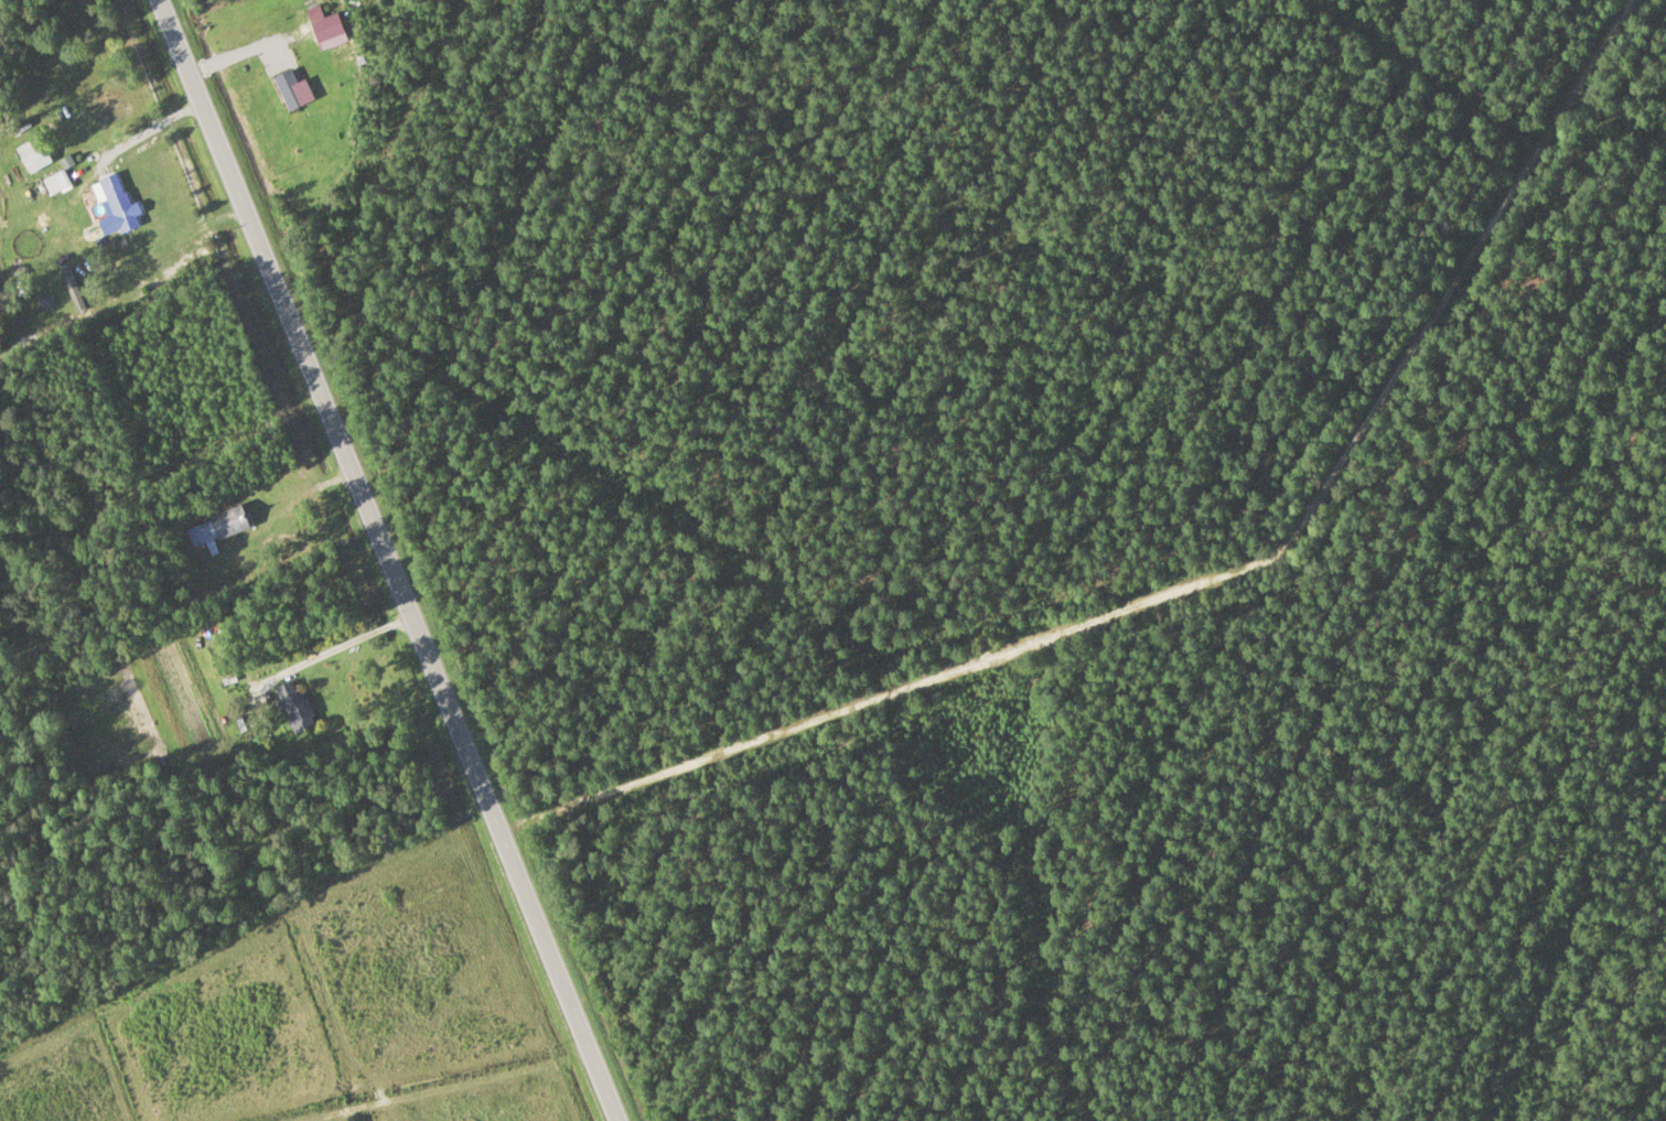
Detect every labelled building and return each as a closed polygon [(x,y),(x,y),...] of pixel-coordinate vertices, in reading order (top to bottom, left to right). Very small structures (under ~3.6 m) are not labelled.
[(42,179),(51,196),(71,186),(62,169),(42,179)] [(54,262),(75,311),(85,307),(64,258),(54,262)] [(185,525),(192,547),(248,529),(241,507),(185,525)] [(314,725),(304,689),(294,692),(291,681),(274,686),(288,733),(314,725)]
